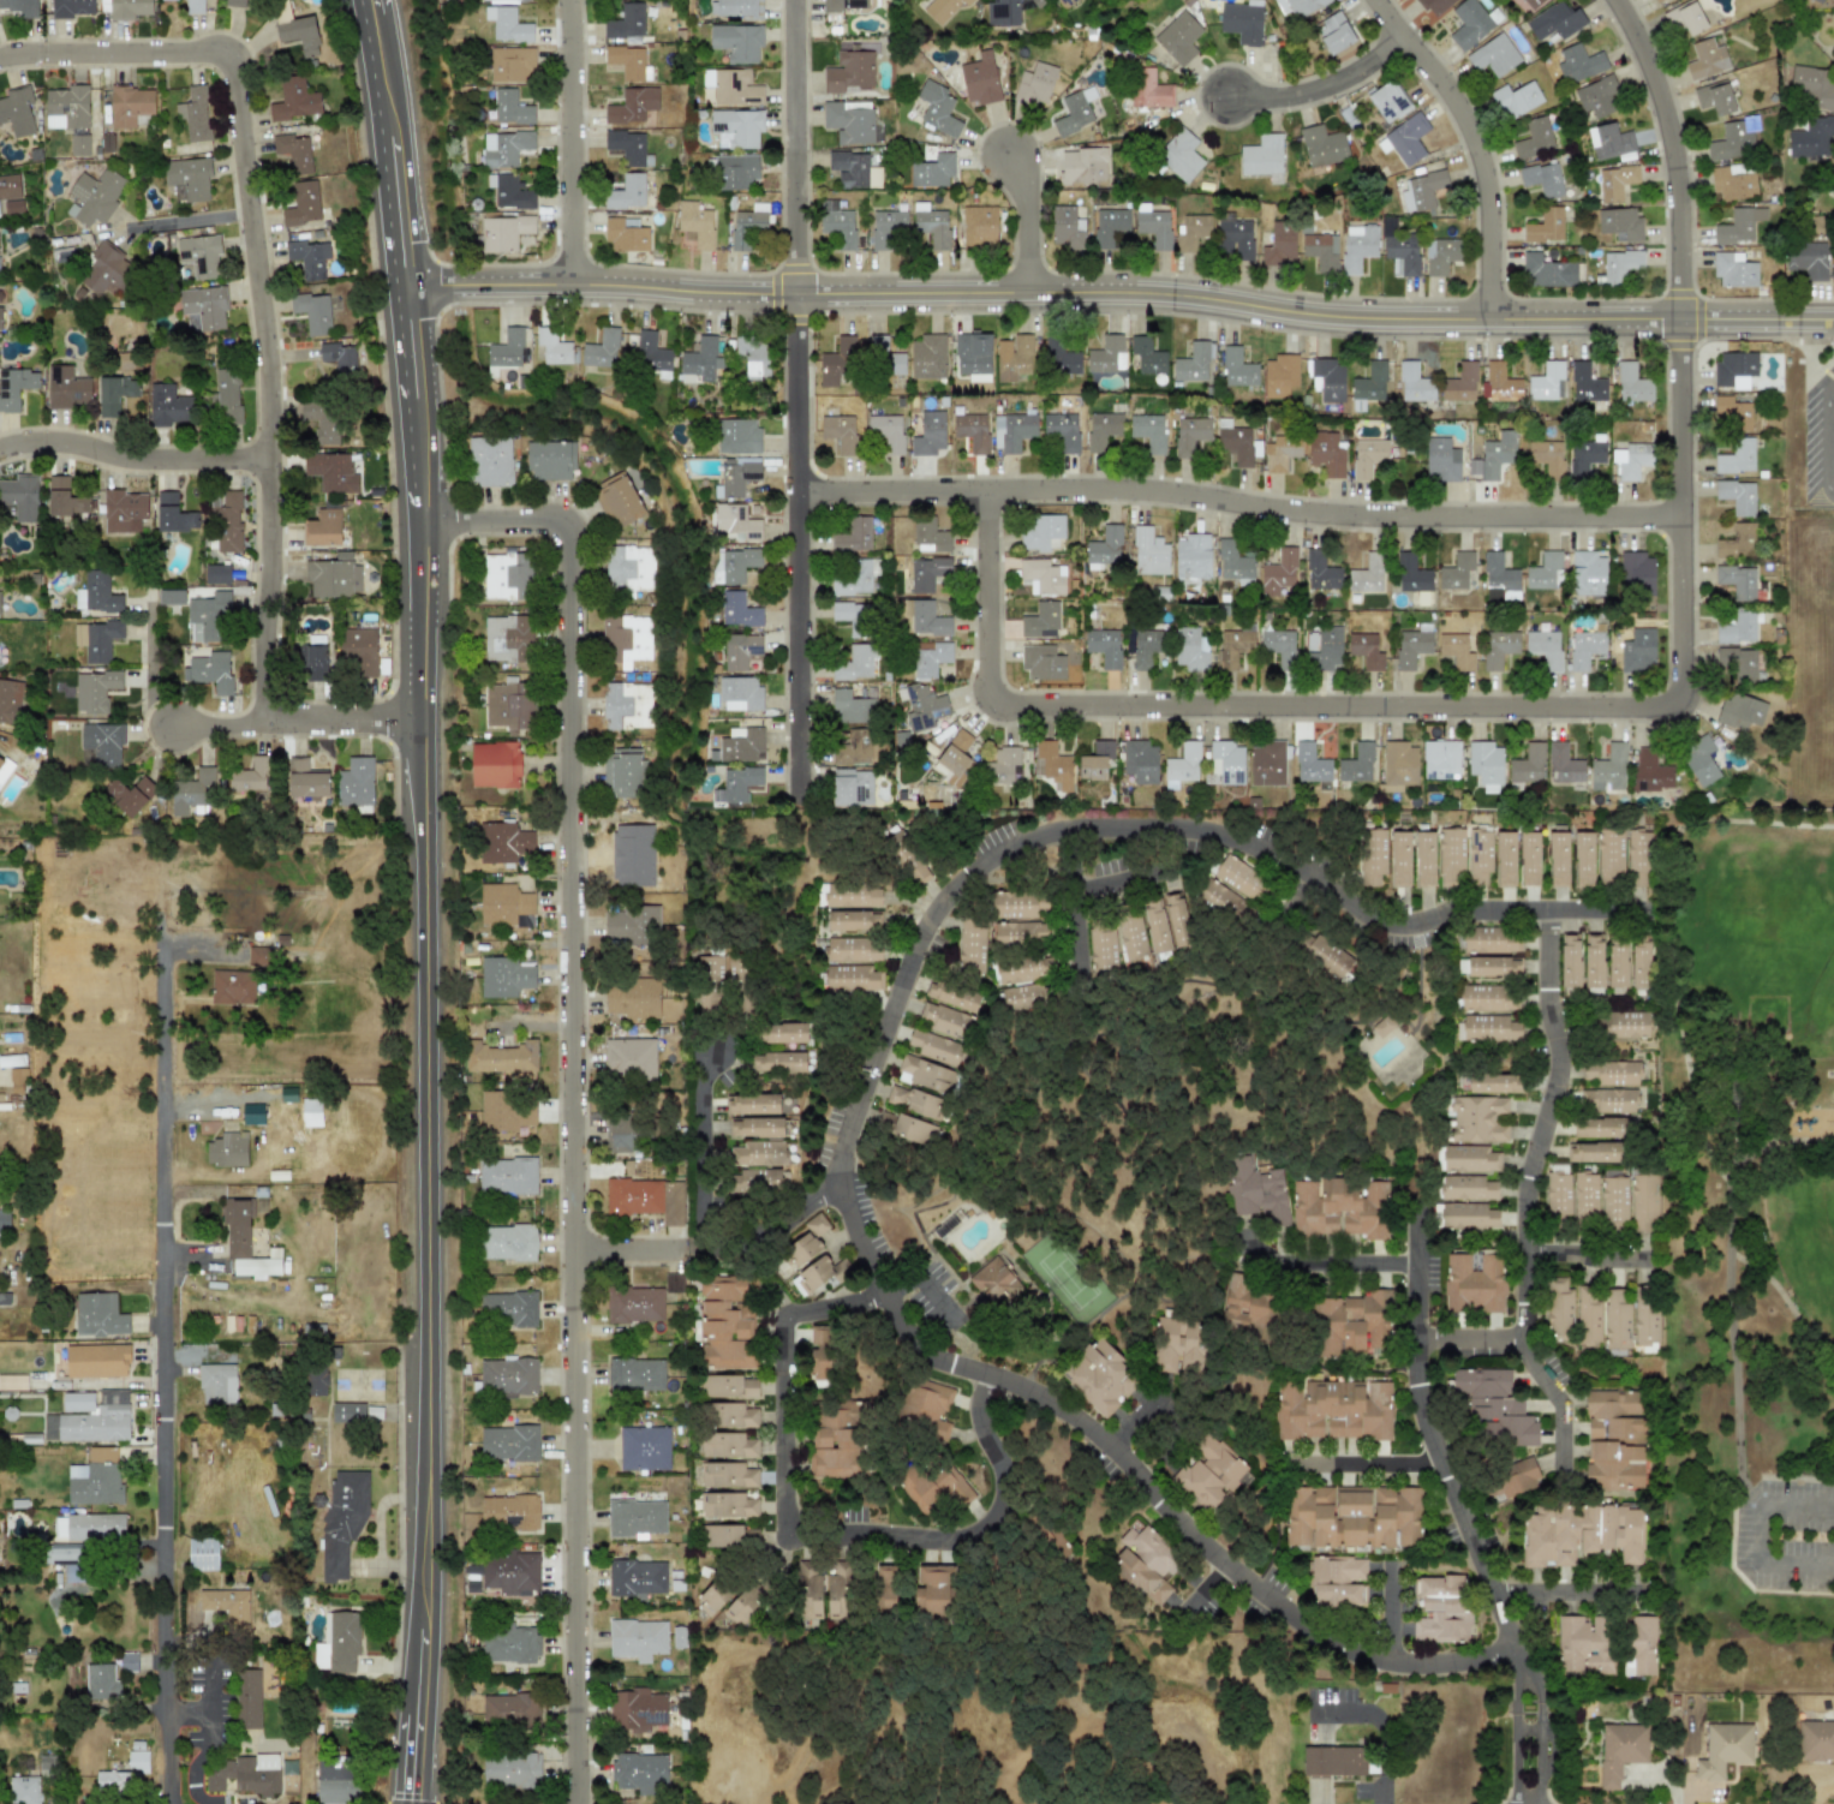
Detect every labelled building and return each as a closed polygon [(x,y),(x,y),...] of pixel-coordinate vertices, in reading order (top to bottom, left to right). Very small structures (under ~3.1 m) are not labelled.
[(20,7),(20,16),(38,14),(38,0),(0,0),(0,7),(20,7)] [(50,16),(94,16),(94,0),(50,0),(50,16)] [(151,0),(100,0),(100,17),(133,18),(135,16),(151,16),(151,0)] [(202,0),(185,0),(185,13),(202,12),(202,0)] [(244,11),(245,0),(224,0),(223,10),(244,11)] [(717,17),(717,0),(760,0),(760,16),(717,17)] [(829,34),(829,0),(872,0),(873,32),(829,34)] [(924,10),(932,0),(961,0),(940,24),(924,10)] [(992,2),(992,0),(1020,0),(1021,25),(987,26),(986,2),(992,2)] [(1061,13),(1052,0),(1080,0),(1061,13)] [(1220,4),(1219,32),(1237,32),(1236,46),(1261,47),(1262,0),(1245,0),(1245,4),(1220,4)] [(1295,20),(1331,0),(1273,0),(1282,14),(1289,10),(1295,20)] [(1456,0),(1416,0),(1430,19),(1456,0)] [(1460,24),(1447,35),(1460,52),(1495,24),(1475,0),(1463,0),(1450,11),(1460,24)] [(1543,0),(1522,0),(1531,11),(1543,0)] [(1577,8),(1569,13),(1561,0),(1558,0),(1524,22),(1536,41),(1554,30),(1560,40),(1587,23),(1577,8)] [(1689,36),(1707,26),(1692,0),(1687,0),(1661,14),(1671,30),(1681,24),(1689,36)] [(622,4),(644,2),(644,36),(625,36),(623,38),(604,38),(604,19),(622,19),(622,4)] [(514,6),(483,6),(483,19),(492,19),(492,41),(532,41),(532,24),(514,24),(514,6)] [(1154,37),(1182,66),(1196,50),(1190,44),(1205,31),(1183,10),(1154,37)] [(1327,55),(1355,42),(1340,11),(1313,24),(1327,55)] [(276,42),(299,38),(301,59),(318,55),(312,16),(274,22),(276,42)] [(711,26),(764,26),(764,47),(758,47),(758,64),(728,64),(728,48),(711,49),(711,26)] [(1495,78),(1521,61),(1501,31),(1464,55),(1475,71),(1486,64),(1495,78)] [(1724,44),(1714,47),(1711,37),(1690,42),(1695,60),(1685,62),(1689,79),(1730,70),(1724,44)] [(1601,50),(1584,56),(1578,42),(1558,50),(1561,60),(1555,64),(1565,86),(1608,67),(1601,50)] [(605,46),(625,46),(625,48),(644,48),(644,82),(623,82),(623,65),(616,65),(616,84),(585,84),(585,62),(605,61),(605,46)] [(534,48),(490,47),(489,82),(533,83),(534,48)] [(961,66),(979,61),(976,50),(992,47),(1003,101),(980,106),(979,100),(968,102),(961,66)] [(840,53),(872,52),(872,86),(846,86),(846,94),(825,95),(825,70),(840,68),(840,53)] [(1037,61),(1057,67),(1046,106),(1015,96),(1022,70),(1033,73),(1037,61)] [(1804,108),(1833,112),(1833,89),(1832,89),(1833,70),(1792,66),(1790,92),(1805,94),(1804,108)] [(1129,67),(1157,67),(1157,84),(1173,84),(1173,106),(1128,106),(1129,67)] [(715,70),(751,70),(749,83),(745,83),(745,86),(764,86),(764,106),(715,106),(715,70)] [(1582,113),(1589,109),(1594,120),(1617,109),(1611,96),(1619,92),(1611,73),(1572,90),(1582,113)] [(279,77),(281,103),(267,104),(269,120),(321,115),(319,92),(304,94),(303,74),(279,77)] [(930,103),(916,97),(925,78),(950,90),(946,96),(956,101),(949,115),(964,124),(956,141),(936,130),(938,129),(921,120),(930,103)] [(1366,95),(1386,125),(1411,107),(1392,78),(1366,95)] [(1509,91),(1506,84),(1492,90),(1504,119),(1542,103),(1533,80),(1509,91)] [(1697,109),(1713,107),(1713,115),(1733,113),(1728,82),(1693,86),(1697,109)] [(154,89),(135,89),(135,85),(110,85),(110,129),(135,129),(135,114),(154,114),(154,89)] [(186,142),(207,141),(204,85),(187,85),(187,103),(174,103),(175,120),(185,120),(186,142)] [(8,123),(12,138),(36,132),(25,86),(4,91),(5,97),(0,98),(0,125),(8,123)] [(88,155),(86,86),(44,88),(44,127),(70,127),(70,155),(88,155)] [(1069,115),(1063,100),(1092,86),(1098,98),(1087,103),(1095,121),(1061,136),(1055,121),(1069,115)] [(623,89),(659,88),(659,112),(645,112),(645,121),(607,121),(607,106),(623,106),(623,89)] [(533,123),(533,106),(516,106),(516,89),(494,89),(494,124),(533,123)] [(823,102),(842,102),(842,109),(873,109),(873,142),(840,143),(838,129),(824,129),(823,102)] [(711,110),(764,110),(764,132),(759,132),(759,147),(731,147),(731,132),(711,132),(711,110)] [(1426,154),(1415,138),(1429,129),(1418,112),(1374,141),(1381,153),(1391,147),(1404,168),(1426,154)] [(1516,160),(1555,149),(1547,115),(1524,121),(1529,138),(1511,142),(1516,160)] [(1832,127),(1833,127),(1833,117),(1805,117),(1805,131),(1787,131),(1788,157),(1832,156),(1832,127)] [(1721,123),(1722,141),(1705,142),(1707,160),(1754,156),(1751,132),(1742,132),(1740,120),(1721,123)] [(1631,130),(1617,132),(1614,123),(1587,127),(1594,160),(1635,151),(1631,130)] [(1298,129),(1308,169),(1349,160),(1343,132),(1324,136),(1321,124),(1298,129)] [(1153,155),(1179,126),(1200,144),(1189,155),(1202,167),(1185,185),(1153,155)] [(604,131),(625,131),(625,135),(644,135),(644,168),(622,168),(622,149),(605,149),(604,131)] [(533,132),(483,132),(483,167),(516,167),(516,150),(533,150),(533,132)] [(1282,133),(1257,133),(1257,145),(1238,145),(1239,174),(1267,174),(1268,184),(1282,184),(1282,133)] [(289,174),(310,174),(309,135),(271,136),(273,154),(288,154),(289,174)] [(1059,153),(1075,151),(1075,149),(1105,149),(1106,162),(1104,162),(1105,185),(1058,186),(1057,173),(1061,173),(1059,153)] [(830,151),(852,150),(852,155),(868,154),(868,168),(879,168),(880,186),(831,189),(830,151)] [(936,163),(936,153),(954,153),(954,178),(948,178),(948,186),(912,186),(912,163),(936,163)] [(715,156),(759,154),(761,190),(709,193),(707,160),(716,160),(715,156)] [(162,162),(165,186),(181,184),(184,203),(211,201),(207,157),(162,162)] [(1563,196),(1557,160),(1517,167),(1521,187),(1539,184),(1541,199),(1563,196)] [(1756,197),(1752,163),(1711,167),(1714,201),(1756,197)] [(79,172),(65,195),(72,199),(64,213),(88,228),(92,220),(102,226),(118,202),(114,199),(126,180),(104,166),(95,181),(79,172)] [(1597,168),(1599,203),(1623,202),(1621,184),(1638,184),(1637,167),(1597,168)] [(1403,213),(1434,207),(1433,197),(1448,193),(1445,171),(1403,178),(1405,190),(1399,191),(1403,213)] [(623,173),(645,173),(645,208),(607,208),(607,191),(623,190),(623,173)] [(0,175),(0,200),(20,198),(18,174),(0,175)] [(533,190),(516,190),(516,174),(486,174),(486,187),(494,187),(495,209),(534,208),(533,190)] [(318,222),(317,180),(292,181),(293,208),(282,209),(283,223),(318,222)] [(4,214),(23,213),(22,199),(4,201),(4,214)] [(820,199),(838,199),(838,209),(853,209),(853,249),(838,250),(838,232),(822,232),(820,199)] [(680,201),(698,202),(698,209),(713,209),(713,249),(697,249),(697,229),(679,229),(680,201)] [(888,203),(904,203),(904,209),(910,209),(910,249),(873,249),(873,213),(888,213),(888,203)] [(914,203),(927,203),(928,210),(946,210),(948,249),(931,249),(931,234),(924,234),(924,246),(915,247),(914,203)] [(963,209),(1008,207),(1009,239),(964,241),(963,209)] [(1052,207),(1075,207),(1075,232),(1085,232),(1085,250),(1052,250),(1052,207)] [(1522,225),(1523,241),(1563,241),(1561,207),(1540,208),(1540,223),(1522,225)] [(1597,209),(1597,233),(1614,233),(1614,241),(1642,241),(1641,208),(1597,209)] [(1713,225),(1713,244),(1752,244),(1752,221),(1766,221),(1766,208),(1730,208),(1730,225),(1713,225)] [(1097,210),(1129,210),(1129,232),(1111,232),(1111,249),(1097,249),(1097,210)] [(735,211),(769,213),(769,229),(749,228),(749,250),(734,250),(735,211)] [(1171,249),(1153,250),(1152,234),(1136,234),(1136,211),(1171,211),(1171,249)] [(1183,215),(1212,215),(1212,235),(1191,235),(1191,253),(1177,253),(1176,227),(1183,226),(1183,215)] [(515,251),(515,234),(534,233),(533,216),(480,217),(480,235),(472,235),(472,252),(515,251)] [(605,216),(604,241),(614,241),(614,251),(657,251),(657,229),(621,228),(622,216),(605,216)] [(1251,261),(1251,220),(1217,221),(1218,252),(1233,252),(1235,261),(1251,261)] [(1260,264),(1284,264),(1284,259),(1294,259),(1295,228),(1284,228),(1284,221),(1271,221),(1270,246),(1261,246),(1260,264)] [(1376,256),(1376,226),(1342,226),(1343,275),(1360,274),(1358,257),(1376,256)] [(1336,273),(1337,234),(1301,234),(1301,256),(1316,257),(1316,273),(1336,273)] [(178,263),(191,262),(192,280),(217,279),(216,258),(220,257),(220,235),(177,238),(178,263)] [(1426,277),(1446,276),(1446,262),(1460,261),(1460,239),(1424,239),(1426,277)] [(285,243),(286,261),(301,259),(303,281),(323,280),(322,255),(325,255),(325,240),(285,243)] [(125,255),(103,241),(68,294),(91,309),(102,291),(118,300),(137,270),(121,259),(125,255)] [(1785,270),(1804,270),(1804,281),(1827,281),(1826,241),(1785,243),(1785,270)] [(1576,262),(1541,262),(1541,252),(1522,251),(1522,286),(1576,287),(1576,262)] [(1642,252),(1603,251),(1602,283),(1624,283),(1625,269),(1642,269),(1642,252)] [(1756,286),(1756,262),(1742,262),(1742,251),(1711,252),(1713,277),(1717,277),(1719,287),(1756,286)] [(186,331),(226,329),(223,287),(178,289),(180,316),(186,316),(186,331)] [(328,293),(289,295),(289,313),(305,312),(306,336),(330,335),(328,293)] [(1045,337),(1068,337),(1068,323),(1086,323),(1085,378),(1045,377),(1045,337)] [(534,345),(543,345),(542,364),(570,364),(570,342),(556,342),(556,324),(536,324),(534,345)] [(521,368),(522,327),(503,327),(503,345),(486,345),(486,377),(496,377),(496,366),(521,368)] [(580,366),(616,368),(617,328),(599,327),(599,345),(581,344),(580,366)] [(639,327),(656,328),(655,346),(674,347),(673,369),(635,366),(639,327)] [(955,333),(991,333),(992,372),(958,372),(958,356),(955,356),(955,333)] [(922,341),(922,334),(945,334),(945,378),(912,378),(912,341),(922,341)] [(699,336),(718,335),(719,372),(682,372),(682,354),(699,354),(699,336)] [(870,335),(886,335),(886,353),(904,352),(904,374),(871,374),(870,335)] [(997,341),(1022,341),(1022,335),(1037,335),(1038,381),(997,382),(997,341)] [(1131,335),(1166,335),(1167,371),(1133,371),(1131,335)] [(1103,348),(1103,336),(1125,336),(1127,372),(1089,374),(1089,350),(1103,348)] [(734,339),(735,353),(745,353),(745,378),(767,377),(766,337),(734,339)] [(835,337),(855,337),(854,380),(820,378),(822,359),(835,359),(835,337)] [(333,360),(335,376),(357,372),(352,340),(317,345),(319,363),(333,360)] [(1194,342),(1208,342),(1208,383),(1173,383),(1173,359),(1194,359),(1194,342)] [(1257,386),(1257,364),(1239,363),(1241,346),(1223,345),(1223,384),(1257,386)] [(1714,352),(1714,388),(1748,388),(1748,377),(1756,377),(1757,353),(1714,352)] [(1265,356),(1264,399),(1288,399),(1288,387),(1297,387),(1298,357),(1265,356)] [(1343,402),(1344,359),(1309,359),(1309,376),(1320,376),(1320,402),(1343,402)] [(1351,378),(1351,400),(1385,399),(1385,360),(1367,360),(1367,378),(1351,378)] [(1433,378),(1417,378),(1417,360),(1399,360),(1399,401),(1434,400),(1433,378)] [(1441,400),(1475,401),(1476,360),(1458,360),(1457,378),(1442,378),(1441,400)] [(1481,399),(1521,399),(1522,378),(1503,378),(1503,360),(1486,360),(1486,382),(1481,382),(1481,399)] [(1527,376),(1527,399),(1561,399),(1563,362),(1542,360),(1542,376),(1527,376)] [(1606,378),(1588,378),(1589,362),(1571,362),(1571,401),(1606,401),(1606,378)] [(1635,362),(1618,362),(1618,400),(1651,400),(1653,378),(1635,378),(1635,362)] [(90,377),(72,377),(72,365),(47,365),(48,406),(90,405),(90,377)] [(238,369),(214,370),(215,393),(209,393),(210,423),(239,422),(238,369)] [(18,412),(18,389),(38,389),(38,370),(0,371),(0,412),(18,412)] [(138,396),(138,377),(98,377),(98,418),(118,418),(119,396),(138,396)] [(150,424),(193,423),(193,395),(173,396),(173,383),(148,383),(150,424)] [(1713,417),(1726,417),(1725,428),(1751,429),(1751,402),(1731,402),(1732,396),(1713,396),(1713,417)] [(315,444),(337,446),(339,405),(300,404),(299,420),(316,420),(315,444)] [(924,437),(922,411),(945,411),(946,453),(913,454),(913,437),(924,437)] [(973,435),(954,435),(954,413),(990,413),(990,453),(973,453),(973,435)] [(1077,413),(1043,414),(1044,436),(1059,436),(1061,454),(1079,454),(1077,413)] [(1087,413),(1087,454),(1105,454),(1105,436),(1122,436),(1122,413),(1087,413)] [(888,454),(901,454),(901,414),(868,414),(868,434),(888,434),(888,454)] [(1035,414),(993,414),(993,453),(1018,453),(1018,437),(1035,437),(1035,414)] [(820,438),(820,416),(854,416),(854,454),(838,454),(838,438),(820,438)] [(1147,437),(1146,455),(1164,455),(1165,416),(1130,416),(1129,437),(1147,437)] [(1209,441),(1211,418),(1176,418),(1176,458),(1191,459),(1193,441),(1209,441)] [(718,419),(757,419),(757,429),(760,429),(760,454),(718,454),(718,419)] [(1516,430),(1497,430),(1497,441),(1481,441),(1480,480),(1499,482),(1499,464),(1515,464),(1516,430)] [(1308,466),(1322,466),(1322,478),(1344,478),(1344,448),(1337,448),(1336,431),(1308,431),(1308,466)] [(1605,464),(1605,435),(1593,435),(1593,441),(1570,442),(1570,479),(1588,478),(1588,464),(1605,464)] [(1265,473),(1286,473),(1286,458),(1301,456),(1301,436),(1264,436),(1265,473)] [(512,438),(467,437),(466,486),(510,486),(512,438)] [(1459,448),(1450,448),(1448,437),(1426,437),(1426,474),(1435,474),(1435,482),(1460,482),(1459,448)] [(1754,437),(1732,437),(1732,455),(1714,454),(1714,472),(1752,472),(1754,437)] [(1387,440),(1352,441),(1354,480),(1372,480),(1370,462),(1388,461),(1387,440)] [(575,442),(531,441),(530,479),(569,480),(569,471),(574,471),(575,442)] [(1528,462),(1545,462),(1545,477),(1561,478),(1561,441),(1528,441),(1528,462)] [(1617,480),(1637,482),(1638,465),(1649,465),(1650,443),(1624,442),(1624,449),(1611,449),(1611,462),(1618,462),(1617,480)] [(303,476),(319,476),(318,492),(357,492),(358,474),(350,474),(351,454),(303,453),(303,476)] [(724,460),(761,459),(761,480),(746,480),(746,497),(724,498),(724,460)] [(14,504),(13,522),(37,522),(38,474),(14,474),(13,480),(0,480),(0,504),(14,504)] [(48,515),(90,516),(90,498),(68,497),(70,476),(48,476),(48,515)] [(605,485),(626,476),(644,512),(619,524),(603,494),(609,491),(605,485)] [(1754,480),(1714,482),(1714,500),(1732,500),(1732,516),(1754,516),(1754,480)] [(147,519),(147,494),(124,494),(124,490),(103,490),(103,532),(139,531),(139,519),(147,519)] [(156,532),(197,532),(197,513),(177,513),(177,491),(156,491),(156,532)] [(239,551),(240,491),(222,491),(222,508),(209,508),(208,551),(239,551)] [(723,504),(745,504),(745,520),(761,520),(760,540),(743,540),(743,533),(723,533),(723,504)] [(318,507),(341,506),(342,540),(309,542),(309,543),(304,543),(303,518),(307,518),(307,516),(318,516),(318,507)] [(1021,516),(1064,515),(1065,549),(1022,550),(1021,516)] [(848,531),(848,518),(872,516),(873,555),(832,556),(832,532),(848,531)] [(914,519),(936,519),(936,530),(951,530),(951,550),(915,551),(914,519)] [(1752,522),(1731,522),(1732,540),(1714,540),(1714,556),(1752,556),(1752,522)] [(1104,539),(1104,525),(1123,525),(1122,561),(1087,561),(1087,539),(1104,539)] [(1136,546),(1134,545),(1134,526),(1152,527),(1152,542),(1171,542),(1171,575),(1136,575),(1136,546)] [(1185,542),(1185,532),(1214,532),(1214,584),(1177,585),(1177,542),(1185,542)] [(1219,538),(1219,579),(1254,579),(1253,556),(1236,556),(1236,538),(1219,538)] [(613,545),(658,545),(658,591),(613,591),(613,545)] [(1261,597),(1278,596),(1278,587),(1296,586),(1295,546),(1277,548),(1278,563),(1260,565),(1261,597)] [(336,549),(352,549),(352,558),(353,558),(353,563),(362,563),(362,590),(353,590),(353,593),(305,595),(305,557),(336,557),(336,549)] [(1342,589),(1340,567),(1324,567),(1324,549),(1307,550),(1307,589),(1342,589)] [(1606,557),(1595,556),(1595,551),(1571,550),(1570,595),(1605,596),(1606,557)] [(484,554),(506,554),(506,551),(532,551),(532,598),(503,598),(503,596),(484,596),(484,554)] [(717,551),(759,551),(761,584),(711,585),(712,577),(715,565),(717,551)] [(1397,591),(1432,591),(1432,569),(1415,569),(1415,551),(1397,551),(1397,591)] [(1438,590),(1466,589),(1465,569),(1474,569),(1474,551),(1453,551),(1453,567),(1438,567),(1438,590)] [(1501,551),(1483,551),(1483,590),(1501,590),(1501,599),(1518,599),(1518,569),(1501,571),(1501,551)] [(1560,551),(1541,551),(1540,567),(1525,567),(1525,589),(1560,589),(1560,551)] [(1653,561),(1644,561),(1644,551),(1620,551),(1620,592),(1654,591),(1653,561)] [(1380,592),(1381,552),(1367,552),(1366,569),(1348,569),(1348,591),(1380,592)] [(872,558),(849,558),(849,572),(831,572),(831,596),(872,596),(872,558)] [(1021,560),(1022,581),(1037,581),(1038,593),(1065,593),(1065,558),(1021,560)] [(912,560),(951,560),(951,580),(934,580),(934,596),(912,596),(912,560)] [(229,584),(229,565),(204,565),(204,584),(229,584)] [(1754,567),(1714,567),(1714,584),(1732,584),(1732,601),(1755,601),(1754,567)] [(121,611),(121,595),(108,595),(108,569),(83,569),(83,590),(74,590),(74,611),(121,611)] [(721,589),(746,590),(746,607),(764,607),(763,626),(721,626),(721,589)] [(185,604),(184,590),(159,590),(159,604),(185,604)] [(229,591),(211,591),(211,598),(187,599),(187,641),(223,641),(223,614),(229,614),(229,591)] [(932,599),(907,599),(907,635),(951,635),(950,616),(933,616),(932,599)] [(1020,637),(1039,637),(1039,629),(1057,629),(1058,602),(1035,601),(1034,616),(1021,616),(1020,637)] [(849,638),(870,638),(868,602),(831,603),(831,621),(849,620),(849,638)] [(1733,610),(1733,623),(1715,623),(1715,641),(1754,643),(1755,611),(1733,610)] [(506,614),(528,614),(528,622),(531,622),(531,625),(532,625),(532,649),(530,649),(530,659),(506,659),(506,658),(485,658),(484,616),(506,616),(506,614)] [(602,619),(603,668),(628,667),(628,661),(650,659),(649,617),(602,619)] [(109,639),(123,639),(124,622),(78,622),(77,645),(85,645),(84,664),(109,664),(109,639)] [(1254,626),(1239,626),(1238,631),(1218,631),(1217,667),(1236,668),(1237,652),(1253,653),(1254,626)] [(377,627),(342,627),(343,676),(378,676),(377,627)] [(1199,627),(1175,627),(1176,665),(1184,665),(1184,671),(1208,670),(1207,637),(1199,638),(1199,627)] [(1308,670),(1342,669),(1340,628),(1306,629),(1308,670)] [(1620,673),(1644,671),(1644,667),(1654,667),(1654,628),(1631,628),(1631,640),(1620,641),(1620,673)] [(1119,670),(1118,629),(1083,631),(1085,652),(1100,652),(1101,670),(1119,670)] [(1166,652),(1165,629),(1131,631),(1133,670),(1151,670),(1149,652),(1166,652)] [(1294,629),(1260,631),(1261,652),(1277,652),(1278,670),(1295,669),(1294,629)] [(1483,673),(1501,673),(1501,653),(1518,653),(1518,632),(1484,631),(1483,673)] [(1542,673),(1560,671),(1559,631),(1524,632),(1525,653),(1542,653),(1542,673)] [(1605,632),(1570,631),(1569,671),(1588,671),(1588,653),(1605,655),(1605,632)] [(1430,632),(1394,632),(1394,671),(1415,670),(1414,653),(1432,653),(1430,632)] [(325,633),(309,633),(309,641),(307,641),(307,679),(329,679),(329,641),(325,641),(325,633)] [(1348,633),(1348,656),(1363,656),(1363,671),(1382,671),(1384,652),(1376,652),(1376,634),(1348,633)] [(1466,634),(1438,633),(1438,656),(1452,656),(1452,670),(1474,670),(1474,652),(1466,652),(1466,634)] [(723,670),(746,670),(746,656),(760,656),(760,635),(723,635),(723,670)] [(951,641),(914,643),(915,679),(936,677),(936,663),(951,663),(951,641)] [(848,644),(849,661),(831,662),(832,679),(871,679),(871,659),(878,659),(877,643),(848,644)] [(1064,655),(1055,655),(1055,645),(1021,645),(1021,670),(1026,670),(1026,679),(1064,679),(1064,655)] [(1755,647),(1716,649),(1716,662),(1726,662),(1726,675),(1734,674),(1734,682),(1763,682),(1763,662),(1755,663),(1755,647)] [(231,697),(229,649),(180,650),(181,682),(213,681),(214,697),(231,697)] [(74,673),(76,713),(106,712),(104,689),(120,688),(120,671),(74,673)] [(504,675),(515,675),(515,680),(533,680),(533,727),(516,727),(516,734),(506,734),(506,724),(485,724),(485,682),(504,682),(504,675)] [(718,710),(759,710),(760,677),(719,676),(718,710)] [(20,680),(0,679),(0,722),(18,723),(20,680)] [(605,681),(621,680),(621,681),(629,681),(629,682),(651,682),(651,725),(631,725),(631,728),(607,728),(607,712),(603,712),(602,693),(604,693),(604,691),(605,691),(605,681)] [(949,715),(944,694),(931,698),(927,682),(903,688),(909,717),(918,715),(920,728),(933,724),(932,719),(949,715)] [(831,688),(831,723),(874,722),(873,688),(831,688)] [(1767,703),(1726,689),(1715,722),(1745,731),(1748,723),(1760,727),(1767,703)] [(124,723),(79,724),(80,749),(92,748),(92,766),(120,765),(119,751),(124,749),(124,723)] [(763,728),(727,727),(727,736),(718,735),(718,760),(754,761),(755,752),(761,752),(763,728)] [(970,760),(962,753),(973,739),(960,728),(934,759),(956,777),(970,760)] [(868,729),(832,729),(832,764),(850,764),(850,757),(853,757),(853,763),(868,763),(868,729)] [(1707,753),(1714,749),(1707,735),(1678,752),(1699,788),(1720,776),(1707,753)] [(470,742),(491,741),(491,740),(518,739),(518,752),(520,752),(520,775),(516,775),(516,787),(494,787),(494,784),(470,785),(470,742)] [(1070,755),(1056,755),(1055,740),(1033,741),(1033,777),(1051,777),(1051,792),(1070,792),(1070,755)] [(1106,779),(1106,755),(1113,755),(1113,741),(1092,740),(1092,757),(1077,755),(1077,779),(1106,779)] [(1164,758),(1164,789),(1177,789),(1177,781),(1199,781),(1197,740),(1179,741),(1181,758),(1164,758)] [(1284,741),(1259,740),(1259,747),(1250,747),(1249,784),(1284,785),(1284,741)] [(1458,740),(1422,740),(1422,778),(1459,777),(1458,740)] [(1122,742),(1123,776),(1133,776),(1133,784),(1157,784),(1155,741),(1122,742)] [(1233,741),(1209,741),(1209,775),(1219,775),(1219,784),(1243,784),(1243,746),(1233,746),(1233,741)] [(1313,741),(1295,741),(1296,782),(1331,781),(1330,758),(1314,759),(1313,741)] [(1337,759),(1337,781),(1370,782),(1372,741),(1354,741),(1354,759),(1337,759)] [(1416,784),(1416,747),(1406,747),(1406,741),(1382,741),(1382,784),(1416,784)] [(1468,775),(1480,775),(1478,793),(1500,793),(1501,747),(1492,747),(1492,741),(1468,741),(1468,775)] [(1542,741),(1524,742),(1524,759),(1507,759),(1509,789),(1521,789),(1521,782),(1543,781),(1542,741)] [(1583,782),(1583,759),(1566,759),(1566,741),(1548,741),(1547,782),(1583,782)] [(1624,790),(1624,742),(1606,741),(1606,760),(1590,760),(1589,789),(1624,790)] [(987,784),(1011,787),(1012,773),(1018,773),(1020,747),(988,745),(987,784)] [(1672,765),(1655,765),(1654,747),(1633,747),(1635,790),(1672,789),(1672,765)] [(640,798),(639,748),(603,749),(604,798),(640,798)] [(227,771),(228,792),(267,792),(267,755),(251,755),(251,770),(227,771)] [(291,755),(309,755),(309,771),(330,770),(331,794),(291,795),(289,771),(292,771),(291,755)] [(348,755),(374,755),(374,804),(337,804),(337,770),(348,769),(348,755)] [(171,817),(190,817),(190,813),(207,812),(207,807),(214,807),(213,765),(196,766),(196,781),(171,782),(171,817)] [(830,806),(872,805),(871,766),(830,767),(830,806)] [(746,801),(746,785),(763,785),(761,767),(722,767),(722,789),(712,789),(712,802),(746,801)] [(129,790),(114,777),(100,792),(130,819),(157,789),(143,776),(129,790)] [(515,864),(515,854),(533,854),(533,831),(514,831),(514,823),(479,823),(478,862),(515,864)] [(641,824),(610,825),(613,886),(641,886),(640,855),(652,854),(652,840),(643,840),(641,824)] [(1440,888),(1463,888),(1462,828),(1439,829),(1440,888)] [(1385,875),(1387,830),(1360,829),(1359,874),(1385,875)] [(1492,874),(1491,830),(1468,830),(1469,885),(1486,884),(1486,874),(1492,874)] [(1601,884),(1623,884),(1623,830),(1600,830),(1601,884)] [(1434,831),(1415,832),(1416,886),(1435,886),(1434,831)] [(1411,832),(1392,832),(1390,887),(1410,888),(1411,832)] [(1497,832),(1496,886),(1515,886),(1516,832),(1497,832)] [(1539,886),(1539,832),(1520,832),(1521,886),(1539,886)] [(1568,885),(1568,832),(1549,832),(1550,886),(1568,885)] [(1593,886),(1594,832),(1575,832),(1575,886),(1593,886)] [(1628,832),(1627,888),(1650,888),(1652,832),(1628,832)] [(1265,880),(1227,853),(1212,875),(1250,901),(1265,880)] [(479,925),(534,925),(533,892),(514,892),(514,883),(479,883),(479,925)] [(880,907),(880,890),(867,890),(867,884),(825,884),(825,908),(880,907)] [(991,918),(1038,919),(1038,913),(1049,913),(1049,894),(991,893),(991,918)] [(1175,948),(1193,944),(1181,893),(1163,897),(1175,948)] [(1153,955),(1171,951),(1160,901),(1142,905),(1153,955)] [(656,906),(603,907),(604,939),(622,939),(622,946),(657,945),(656,906)] [(828,910),(826,930),(879,931),(879,913),(828,910)] [(1117,916),(1124,961),(1147,957),(1141,912),(1117,916)] [(1091,973),(1114,972),(1112,918),(1089,918),(1091,973)] [(985,922),(960,921),(959,971),(984,972),(985,922)] [(1046,945),(1046,923),(991,923),(991,945),(1046,945)] [(1516,951),(1515,928),(1459,928),(1460,952),(1516,951)] [(1305,952),(1336,981),(1353,964),(1321,934),(1305,952)] [(1601,934),(1583,934),(1584,988),(1602,987),(1601,934)] [(882,960),(882,938),(826,938),(826,960),(882,960)] [(1609,987),(1627,987),(1625,942),(1607,943),(1609,987)] [(1631,988),(1650,987),(1649,943),(1631,943),(1631,988)] [(270,948),(247,946),(247,966),(270,966),(270,948)] [(515,957),(479,957),(480,998),(516,997),(515,988),(534,988),(533,966),(515,966),(515,957)] [(1466,975),(1518,975),(1518,957),(1466,957),(1466,975)] [(1055,980),(1054,958),(997,960),(997,982),(1055,980)] [(871,966),(824,966),(825,991),(883,991),(882,972),(871,972),(871,966)] [(253,1004),(255,972),(211,970),(210,1003),(253,1004)] [(981,997),(933,978),(926,995),(974,1014),(981,997)] [(659,1019),(658,981),(604,982),(604,1014),(622,1012),(622,1019),(659,1019)] [(1054,986),(1040,988),(1039,983),(999,990),(1003,1013),(1057,1004),(1054,986)] [(1503,986),(1460,985),(1459,1009),(1517,1010),(1517,996),(1503,996),(1503,986)] [(967,1043),(976,1020),(925,1000),(916,1024),(967,1043)] [(1648,1038),(1648,1011),(1600,1012),(1601,1039),(1648,1038)] [(1393,1020),(1376,1013),(1368,1031),(1385,1038),(1393,1020)] [(1456,1039),(1519,1041),(1519,1021),(1507,1021),(1507,1016),(1457,1015),(1456,1039)] [(807,1023),(760,1023),(760,1043),(807,1043),(807,1023)] [(957,1068),(965,1047),(913,1028),(906,1049),(957,1068)] [(655,1038),(604,1039),(605,1071),(619,1071),(619,1080),(655,1080),(655,1038)] [(465,1071),(537,1071),(537,1040),(520,1040),(520,1047),(482,1049),(482,1039),(465,1039),(465,1071)] [(805,1051),(752,1053),(752,1073),(806,1071),(805,1051)] [(954,1073),(905,1054),(896,1077),(944,1096),(954,1073)] [(1637,1086),(1638,1062),(1595,1061),(1595,1085),(1637,1086)] [(26,1068),(10,1069),(10,1094),(26,1093),(26,1068)] [(1518,1093),(1519,1074),(1469,1073),(1468,1092),(1518,1093)] [(938,1117),(943,1098),(890,1086),(886,1105),(938,1117)] [(1636,1089),(1582,1088),(1582,1112),(1635,1112),(1636,1089)] [(479,1094),(480,1131),(518,1131),(518,1127),(534,1125),(534,1093),(479,1094)] [(779,1113),(778,1094),(724,1095),(725,1115),(779,1113)] [(1507,1097),(1452,1097),(1452,1121),(1446,1121),(1446,1141),(1507,1142),(1507,1125),(1493,1125),(1493,1112),(1507,1112),(1507,1097)] [(301,1127),(321,1127),(319,1098),(300,1099),(301,1127)] [(929,1149),(937,1128),(898,1112),(890,1133),(929,1149)] [(605,1155),(641,1155),(641,1116),(605,1116),(605,1155)] [(1575,1136),(1626,1137),(1627,1118),(1575,1116),(1575,1136)] [(783,1117),(730,1118),(730,1137),(783,1136),(783,1117)] [(219,1131),(219,1140),(205,1141),(205,1164),(246,1164),(246,1131),(219,1131)] [(784,1141),(741,1142),(741,1146),(729,1147),(730,1166),(784,1164),(784,1141)] [(1620,1143),(1567,1142),(1566,1161),(1620,1163),(1620,1143)] [(1488,1146),(1441,1147),(1442,1171),(1500,1171),(1500,1152),(1488,1152),(1488,1146)] [(1280,1165),(1250,1170),(1248,1155),(1226,1159),(1230,1185),(1226,1185),(1231,1217),(1264,1212),(1265,1220),(1288,1217),(1280,1165)] [(536,1194),(536,1158),(478,1159),(478,1194),(536,1194)] [(1596,1173),(1572,1173),(1573,1219),(1597,1219),(1596,1173)] [(1632,1231),(1651,1231),(1651,1219),(1656,1219),(1655,1173),(1631,1175),(1632,1231)] [(1497,1199),(1497,1181),(1484,1181),(1484,1175),(1440,1176),(1441,1200),(1497,1199)] [(1569,1175),(1546,1175),(1546,1215),(1569,1215),(1569,1175)] [(1626,1219),(1627,1177),(1601,1177),(1601,1219),(1626,1219)] [(605,1213),(662,1214),(662,1179),(605,1178),(605,1213)] [(1294,1179),(1292,1235),(1385,1237),(1386,1182),(1294,1179)] [(255,1199),(223,1199),(223,1260),(233,1260),(233,1274),(251,1274),(251,1279),(265,1279),(265,1274),(281,1274),(280,1248),(267,1248),(267,1259),(249,1259),(249,1219),(255,1219),(255,1199)] [(1498,1227),(1498,1209),(1486,1208),(1486,1203),(1440,1202),(1439,1226),(1498,1227)] [(8,1230),(8,1208),(0,1208),(0,1230),(8,1230)] [(814,1237),(829,1227),(820,1214),(804,1225),(808,1232),(782,1249),(801,1278),(796,1282),(805,1294),(838,1272),(841,1276),(850,1270),(846,1262),(836,1268),(814,1237)] [(482,1225),(482,1260),(536,1260),(536,1226),(482,1225)] [(1447,1248),(1446,1312),(1507,1313),(1509,1249),(1447,1248)] [(993,1309),(1021,1288),(1008,1270),(1010,1268),(998,1253),(966,1278),(976,1291),(979,1290),(993,1309)] [(1232,1271),(1218,1319),(1265,1332),(1278,1284),(1232,1271)] [(683,1275),(665,1275),(665,1293),(683,1293),(683,1275)] [(752,1276),(701,1276),(701,1319),(699,1319),(699,1342),(700,1342),(700,1368),(753,1368),(752,1276)] [(1548,1278),(1548,1338),(1571,1338),(1572,1286),(1567,1285),(1567,1278),(1548,1278)] [(1581,1285),(1579,1343),(1600,1343),(1600,1302),(1596,1302),(1596,1286),(1581,1285)] [(607,1321),(662,1322),(663,1288),(607,1286),(607,1321)] [(1635,1288),(1635,1344),(1651,1344),(1650,1340),(1657,1340),(1657,1288),(1635,1288)] [(1606,1290),(1606,1348),(1630,1348),(1630,1303),(1621,1303),(1621,1290),(1606,1290)] [(536,1291),(488,1292),(488,1312),(501,1310),(501,1330),(537,1330),(536,1291)] [(74,1292),(74,1334),(129,1334),(129,1314),(115,1314),(115,1292),(74,1292)] [(1318,1294),(1318,1354),(1381,1355),(1382,1295),(1318,1294)] [(1175,1356),(1193,1356),(1193,1360),(1206,1360),(1206,1345),(1196,1345),(1196,1318),(1153,1318),(1154,1372),(1175,1372),(1175,1356)] [(810,1326),(811,1380),(830,1380),(830,1326),(810,1326)] [(1105,1418),(1141,1379),(1094,1337),(1065,1368),(1071,1374),(1064,1382),(1105,1418)] [(129,1376),(127,1344),(65,1346),(66,1378),(129,1376)] [(536,1358),(479,1360),(479,1396),(537,1396),(536,1358)] [(664,1360),(608,1358),(608,1392),(663,1392),(664,1360)] [(234,1364),(198,1364),(199,1404),(235,1403),(234,1364)] [(1456,1373),(1456,1444),(1537,1444),(1536,1417),(1527,1415),(1525,1398),(1509,1398),(1509,1373),(1456,1373)] [(705,1376),(705,1398),(757,1399),(758,1377),(705,1376)] [(1278,1380),(1279,1445),(1393,1442),(1392,1378),(1278,1380)] [(952,1390),(913,1379),(902,1417),(920,1423),(916,1434),(945,1441),(951,1420),(945,1418),(952,1390)] [(1583,1388),(1584,1487),(1649,1486),(1647,1387),(1583,1388)] [(127,1440),(127,1390),(96,1390),(97,1414),(56,1415),(58,1441),(127,1440)] [(62,1411),(92,1410),(92,1392),(61,1393),(62,1411)] [(330,1422),(364,1422),(364,1403),(331,1403),(330,1422)] [(758,1409),(745,1409),(745,1404),(717,1403),(716,1427),(758,1428),(758,1409)] [(365,1419),(382,1419),(382,1407),(366,1407),(365,1419)] [(808,1477),(866,1476),(866,1454),(858,1454),(858,1412),(812,1412),(812,1457),(808,1457),(808,1477)] [(538,1460),(537,1426),(480,1427),(480,1460),(538,1460)] [(669,1427),(619,1427),(619,1470),(669,1469),(669,1427)] [(744,1433),(701,1434),(702,1458),(758,1457),(758,1439),(744,1439),(744,1433)] [(1207,1433),(1172,1475),(1221,1517),(1257,1475),(1207,1433)] [(115,1447),(89,1447),(88,1462),(115,1462),(115,1447)] [(1475,1479),(1488,1506),(1537,1483),(1524,1456),(1475,1479)] [(957,1509),(974,1494),(945,1462),(927,1477),(918,1467),(897,1485),(925,1517),(948,1498),(957,1509)] [(745,1464),(703,1463),(703,1487),(758,1488),(758,1469),(745,1469),(745,1464)] [(67,1504),(120,1503),(120,1464),(67,1464),(67,1504)] [(365,1471),(324,1471),(324,1579),(347,1579),(347,1537),(365,1537),(365,1471)] [(1288,1486),(1285,1549),(1416,1555),(1420,1491),(1288,1486)] [(746,1493),(701,1493),(701,1517),(758,1518),(759,1498),(746,1498),(746,1493)] [(480,1497),(480,1530),(538,1529),(538,1495),(480,1497)] [(1524,1501),(1522,1561),(1641,1566),(1643,1506),(1524,1501)] [(54,1516),(54,1541),(125,1539),(124,1513),(54,1516)] [(1155,1607),(1172,1589),(1163,1581),(1183,1558),(1143,1524),(1136,1533),(1128,1527),(1117,1540),(1125,1547),(1109,1566),(1155,1607)] [(187,1539),(187,1571),(217,1570),(216,1539),(187,1539)] [(480,1588),(497,1588),(497,1595),(528,1595),(528,1589),(538,1590),(538,1552),(482,1552),(480,1588)] [(665,1561),(609,1560),(608,1596),(644,1596),(644,1593),(665,1594),(665,1561)] [(1316,1563),(1315,1606),(1367,1607),(1368,1564),(1316,1563)] [(85,1582),(84,1565),(62,1565),(64,1583),(85,1582)] [(874,1614),(897,1613),(895,1565),(873,1566),(874,1614)] [(949,1583),(954,1583),(955,1567),(916,1566),(915,1617),(948,1618),(949,1583)] [(827,1572),(827,1616),(852,1616),(852,1572),(827,1572)] [(823,1577),(800,1576),(799,1619),(821,1619),(823,1577)] [(1412,1578),(1411,1639),(1471,1639),(1472,1579),(1412,1578)] [(710,1618),(731,1594),(716,1579),(693,1603),(710,1618)] [(247,1627),(246,1589),(198,1590),(198,1609),(226,1608),(226,1629),(247,1627)] [(739,1627),(752,1615),(736,1599),(723,1611),(739,1627)] [(356,1672),(356,1612),(328,1612),(328,1672),(356,1672)] [(1560,1615),(1560,1678),(1666,1678),(1666,1617),(1560,1615)] [(667,1621),(609,1620),(608,1656),(635,1656),(635,1663),(650,1663),(650,1654),(665,1654),(667,1621)] [(538,1662),(538,1627),(480,1630),(482,1663),(538,1662)] [(137,1653),(120,1653),(120,1672),(137,1672),(137,1653)] [(113,1663),(85,1665),(86,1700),(120,1698),(119,1680),(113,1680),(113,1663)] [(259,1668),(237,1669),(238,1731),(261,1730),(259,1668)] [(665,1694),(649,1694),(647,1689),(609,1689),(610,1728),(629,1728),(629,1737),(649,1737),(649,1725),(667,1725),(665,1694)] [(482,1694),(482,1727),(539,1726),(539,1694),(482,1694)] [(1705,1721),(1704,1758),(1695,1758),(1695,1778),(1732,1779),(1732,1761),(1752,1761),(1752,1722),(1705,1721)] [(1600,1724),(1600,1788),(1620,1788),(1620,1762),(1649,1762),(1649,1724),(1600,1724)] [(1804,1760),(1833,1760),(1833,1726),(1804,1726),(1804,1760)] [(1303,1746),(1303,1772),(1367,1772),(1367,1746),(1303,1746)] [(148,1772),(147,1751),(127,1752),(128,1772),(148,1772)] [(539,1754),(482,1756),(483,1788),(539,1786),(539,1754)] [(665,1754),(611,1755),(611,1791),(634,1790),(634,1796),(653,1794),(653,1787),(667,1786),(665,1754)] [(39,1757),(39,1777),(58,1778),(58,1757),(39,1757)] [(277,1757),(204,1758),(205,1792),(223,1791),(223,1779),(233,1778),(233,1792),(258,1791),(258,1796),(279,1796),(277,1757)] [(296,1774),(295,1762),(281,1762),(282,1775),(296,1774)] [(317,1803),(359,1803),(359,1762),(317,1762),(317,1803)] [(139,1772),(95,1773),(96,1795),(131,1794),(130,1784),(140,1783),(139,1772)] [(40,1776),(8,1776),(8,1803),(40,1803),(40,1776)]
